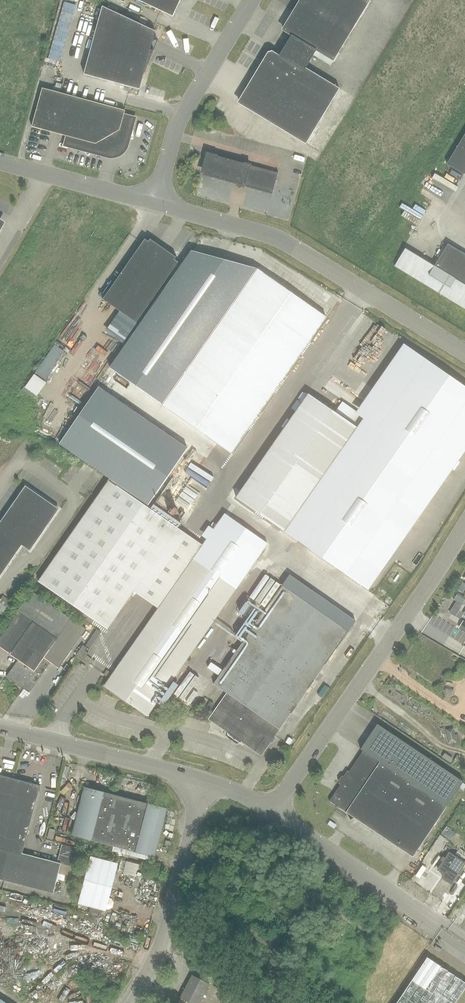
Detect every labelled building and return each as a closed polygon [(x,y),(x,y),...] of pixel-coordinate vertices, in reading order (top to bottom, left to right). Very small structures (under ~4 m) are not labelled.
[(173,17),(181,0),(138,0),(173,17)] [(283,28),(284,32),(292,37),(278,59),(268,52),(239,100),(240,105),(306,144),(340,89),(306,68),(316,51),(333,62),(370,1),(368,0),(300,0),(283,28)] [(144,74),(145,74),(158,41),(157,40),(153,51),(150,50),(155,31),(103,6),(84,74),(140,90),(144,74)] [(125,144),(131,121),(123,118),(125,111),(43,88),(32,127),(71,137),(69,143),(108,154),(112,154),(116,153),(120,151),(123,148),(125,144)] [(447,165),(464,174),(464,172),(464,135),(447,165)] [(210,175),(214,177),(272,193),(272,194),(278,172),(278,171),(277,173),(207,153),(205,161),(205,165),(205,169),(207,173),(210,175)] [(176,257),(150,239),(148,242),(145,239),(103,300),(137,323),(178,263),(175,260),(176,257)] [(449,244),(435,267),(405,249),(395,266),(464,309),(464,254),(449,244)] [(162,406),(258,269),(192,253),(110,370),(162,406)] [(232,455),(327,318),(258,269),(162,406),(232,455)] [(29,387),(42,395),(69,351),(56,343),(29,387)] [(284,531),(359,582),(464,430),(464,387),(410,349),(356,427),(328,467),(284,531)] [(385,378),(391,368),(364,352),(359,361),(355,358),(351,364),(349,362),(345,368),(378,388),(384,377),(385,378)] [(25,386),(22,391),(32,397),(34,393),(25,386)] [(98,387),(59,444),(148,505),(187,448),(98,387)] [(247,481),(236,497),(240,500),(284,531),(295,514),(297,512),(328,467),(356,427),(308,394),(247,481)] [(108,629),(178,528),(144,505),(109,480),(39,581),(108,629)] [(59,509),(26,486),(0,524),(0,578),(22,546),(30,551),(59,509)] [(162,495),(157,503),(167,510),(173,503),(162,495)] [(219,522),(159,608),(105,686),(147,716),(262,552),(219,522)] [(261,757),(349,632),(283,586),(214,684),(227,693),(208,720),(228,733),(227,735),(240,744),(241,743),(261,757)] [(58,667),(59,668),(86,629),(72,619),(31,591),(18,611),(0,638),(0,647),(10,654),(18,660),(7,676),(30,692),(46,668),(50,662),(58,667)] [(0,600),(0,615),(3,617),(13,603),(2,596),(0,600)] [(97,630),(87,645),(91,648),(102,633),(97,630)] [(83,660),(88,653),(81,649),(76,656),(83,660)] [(214,663),(211,668),(221,673),(224,668),(214,663)] [(451,800),(463,782),(379,725),(362,750),(363,751),(447,807),(451,800)] [(454,728),(446,729),(449,744),(460,742),(459,734),(455,735),(454,728)] [(413,857),(447,807),(363,751),(329,801),(413,857)] [(5,880),(4,880),(54,893),(61,863),(23,853),(41,785),(0,775),(0,879),(5,880)] [(451,800),(464,810),(464,783),(463,782),(459,787),(452,798),(451,800)] [(138,852),(150,804),(102,791),(89,840),(138,852)] [(50,829),(47,838),(53,840),(55,830),(50,829)] [(82,868),(87,850),(63,844),(58,862),(82,868)] [(443,877),(447,880),(452,883),(463,866),(457,861),(458,859),(449,853),(438,870),(445,874),(443,877)] [(112,911),(117,891),(109,888),(115,863),(91,857),(79,903),(112,911)] [(69,865),(62,863),(60,873),(67,875),(69,865)] [(396,1002),(455,1002),(464,988),(464,982),(427,957),(421,966),(419,965),(414,972),(416,974),(396,1002)] [(210,984),(192,975),(180,997),(190,1002),(200,1002),(210,984)]
